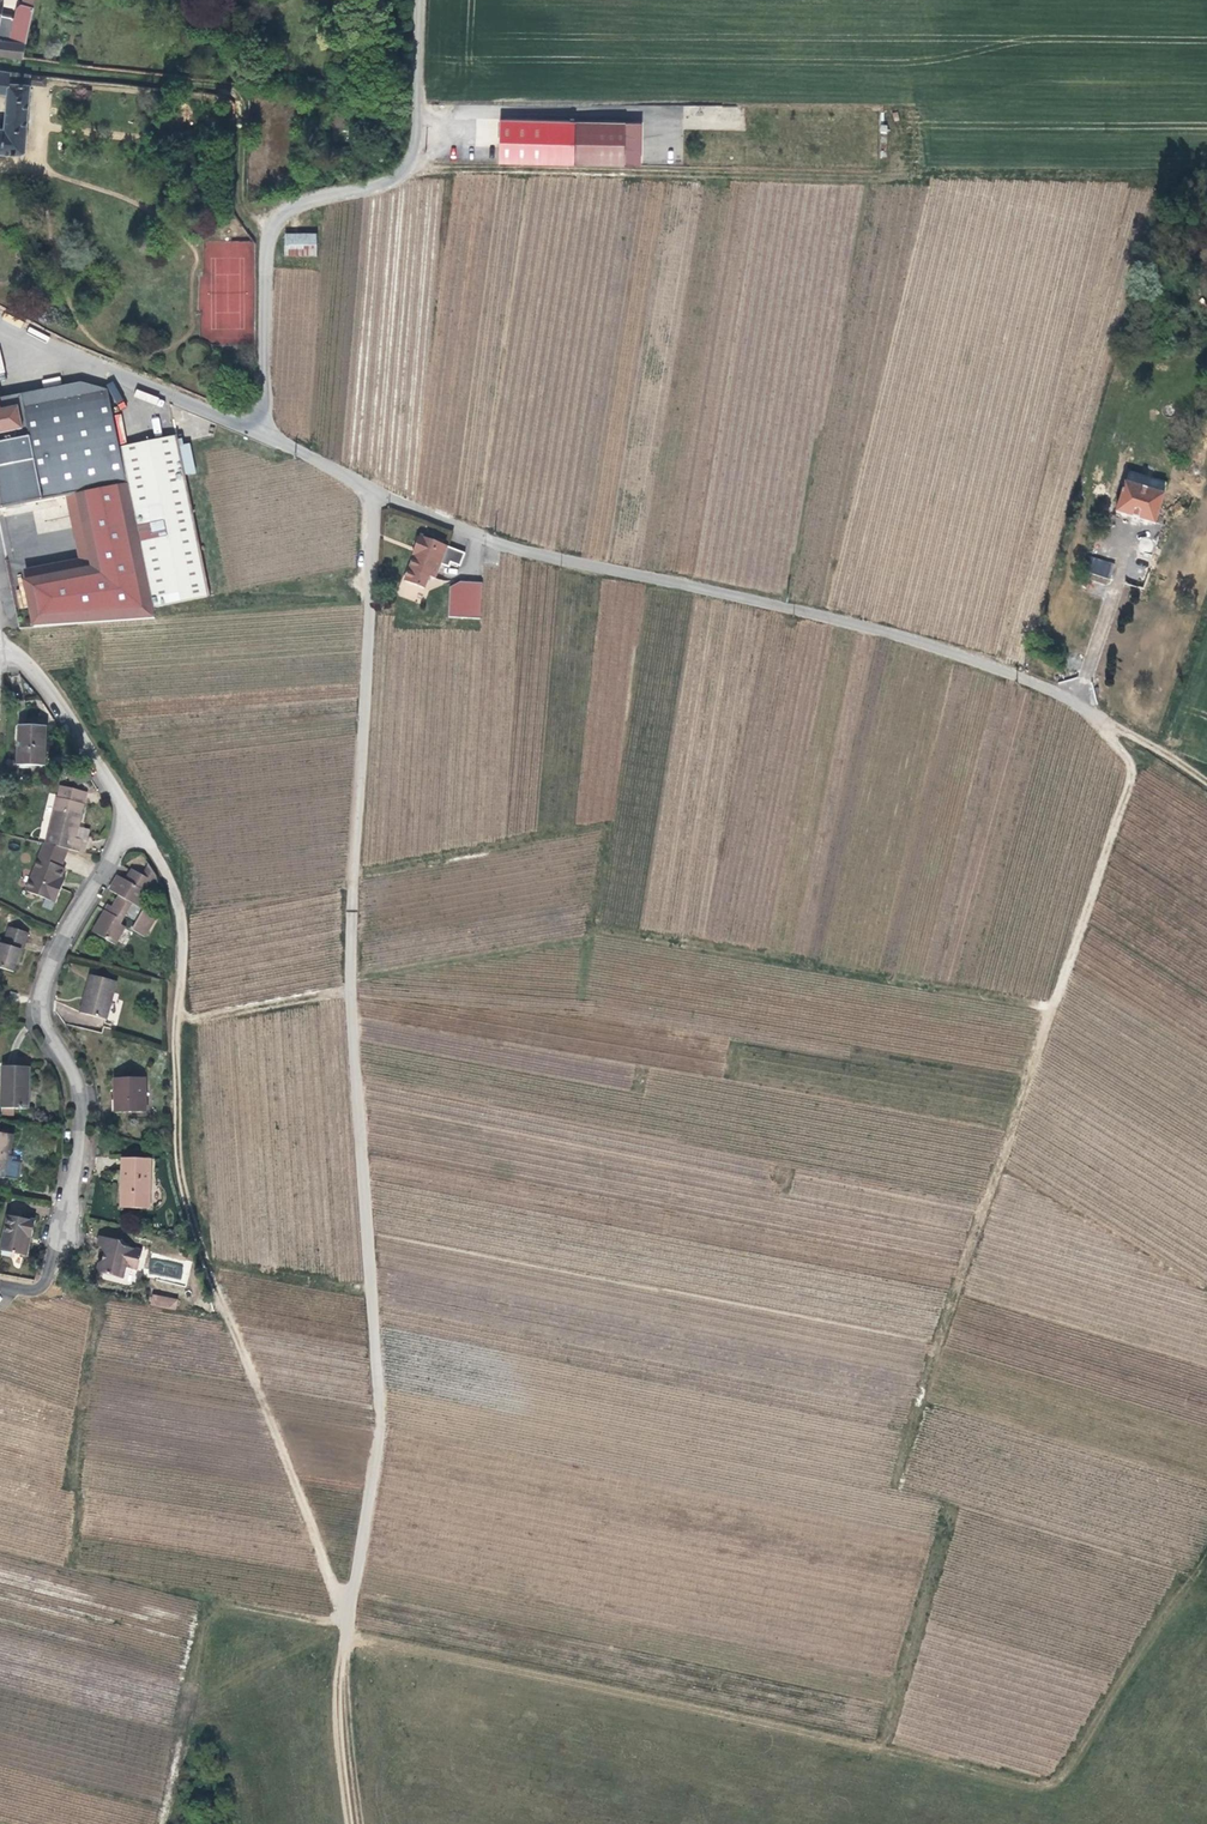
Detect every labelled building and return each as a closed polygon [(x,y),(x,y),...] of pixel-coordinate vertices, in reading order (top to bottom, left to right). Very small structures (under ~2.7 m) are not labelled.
[(25,43),(35,1),(33,0),(29,0),(28,5),(19,4),(10,41),(25,43)] [(22,57),(25,43),(10,41),(0,40),(0,53),(22,57)] [(30,82),(9,79),(10,70),(0,69),(0,93),(6,94),(4,127),(0,127),(0,151),(21,152),(26,147),(30,82)] [(43,75),(31,73),(30,82),(42,83),(43,75)] [(500,122),(498,161),(498,165),(574,167),(575,123),(530,122),(500,122)] [(318,238),(287,238),(286,265),(317,266),(318,238)] [(44,387),(61,384),(60,377),(43,379),(44,387)] [(155,618),(153,607),(210,597),(170,406),(124,386),(71,397),(15,408),(0,411),(0,419),(0,421),(0,509),(67,495),(77,493),(92,568),(25,581),(34,627),(155,618)] [(15,408),(71,397),(69,386),(13,397),(15,408)] [(1163,490),(1124,478),(1115,510),(1154,522),(1163,490)] [(23,571),(25,581),(92,568),(77,493),(67,495),(80,560),(23,571)] [(1182,527),(1184,519),(1165,515),(1165,517),(1159,515),(1157,524),(1165,527),(1167,522),(1182,527)] [(1169,531),(1160,528),(1155,544),(1160,545),(1163,539),(1166,540),(1169,531)] [(419,541),(415,553),(421,555),(420,561),(417,560),(408,588),(428,593),(432,581),(437,583),(447,550),(419,541)] [(1093,541),(1084,570),(1109,576),(1113,562),(1097,556),(1101,544),(1093,541)] [(1143,586),(1149,569),(1154,551),(1135,545),(1124,580),(1143,586)] [(448,616),(480,618),(481,609),(482,582),(450,580),(448,612),(448,616)] [(45,762),(45,724),(19,725),(18,762),(45,762)] [(95,779),(88,768),(72,775),(76,786),(95,779)] [(56,798),(44,845),(65,851),(78,854),(81,841),(73,840),(77,823),(79,824),(83,806),(82,805),(85,794),(61,787),(59,799),(56,798)] [(44,845),(43,845),(25,893),(54,904),(60,890),(56,888),(59,879),(63,870),(59,868),(65,851),(44,845)] [(142,909),(157,876),(156,874),(149,863),(142,877),(130,871),(124,883),(116,879),(109,894),(119,900),(114,911),(116,913),(113,918),(106,915),(95,936),(119,949),(128,930),(122,927),(126,918),(138,924),(134,933),(147,939),(157,918),(142,909)] [(109,909),(106,915),(113,918),(116,913),(114,911),(109,909)] [(12,972),(16,962),(19,963),(27,934),(7,927),(2,944),(0,943),(0,969),(12,972)] [(90,998),(86,1014),(106,1020),(117,983),(91,976),(85,997),(90,998)] [(80,1013),(86,1014),(90,998),(85,997),(80,1013)] [(2,1106),(28,1107),(29,1066),(3,1065),(2,1106)] [(114,1114),(141,1113),(140,1091),(144,1092),(144,1079),(113,1079),(114,1114)] [(12,1134),(0,1132),(0,1169),(6,1170),(5,1176),(18,1178),(21,1161),(13,1160),(13,1156),(9,1156),(12,1134)] [(123,1210),(151,1211),(152,1159),(123,1159),(123,1210)] [(1,1249),(21,1254),(26,1235),(31,1236),(35,1220),(8,1214),(1,1249)] [(26,1235),(21,1254),(27,1255),(31,1236),(26,1235)] [(138,1273),(141,1261),(143,1253),(123,1248),(120,1243),(105,1239),(103,1249),(105,1253),(105,1254),(102,1263),(100,1264),(98,1271),(100,1274),(105,1275),(123,1281),(126,1269),(138,1273)] [(153,1304),(177,1311),(179,1300),(155,1294),(153,1304)]
